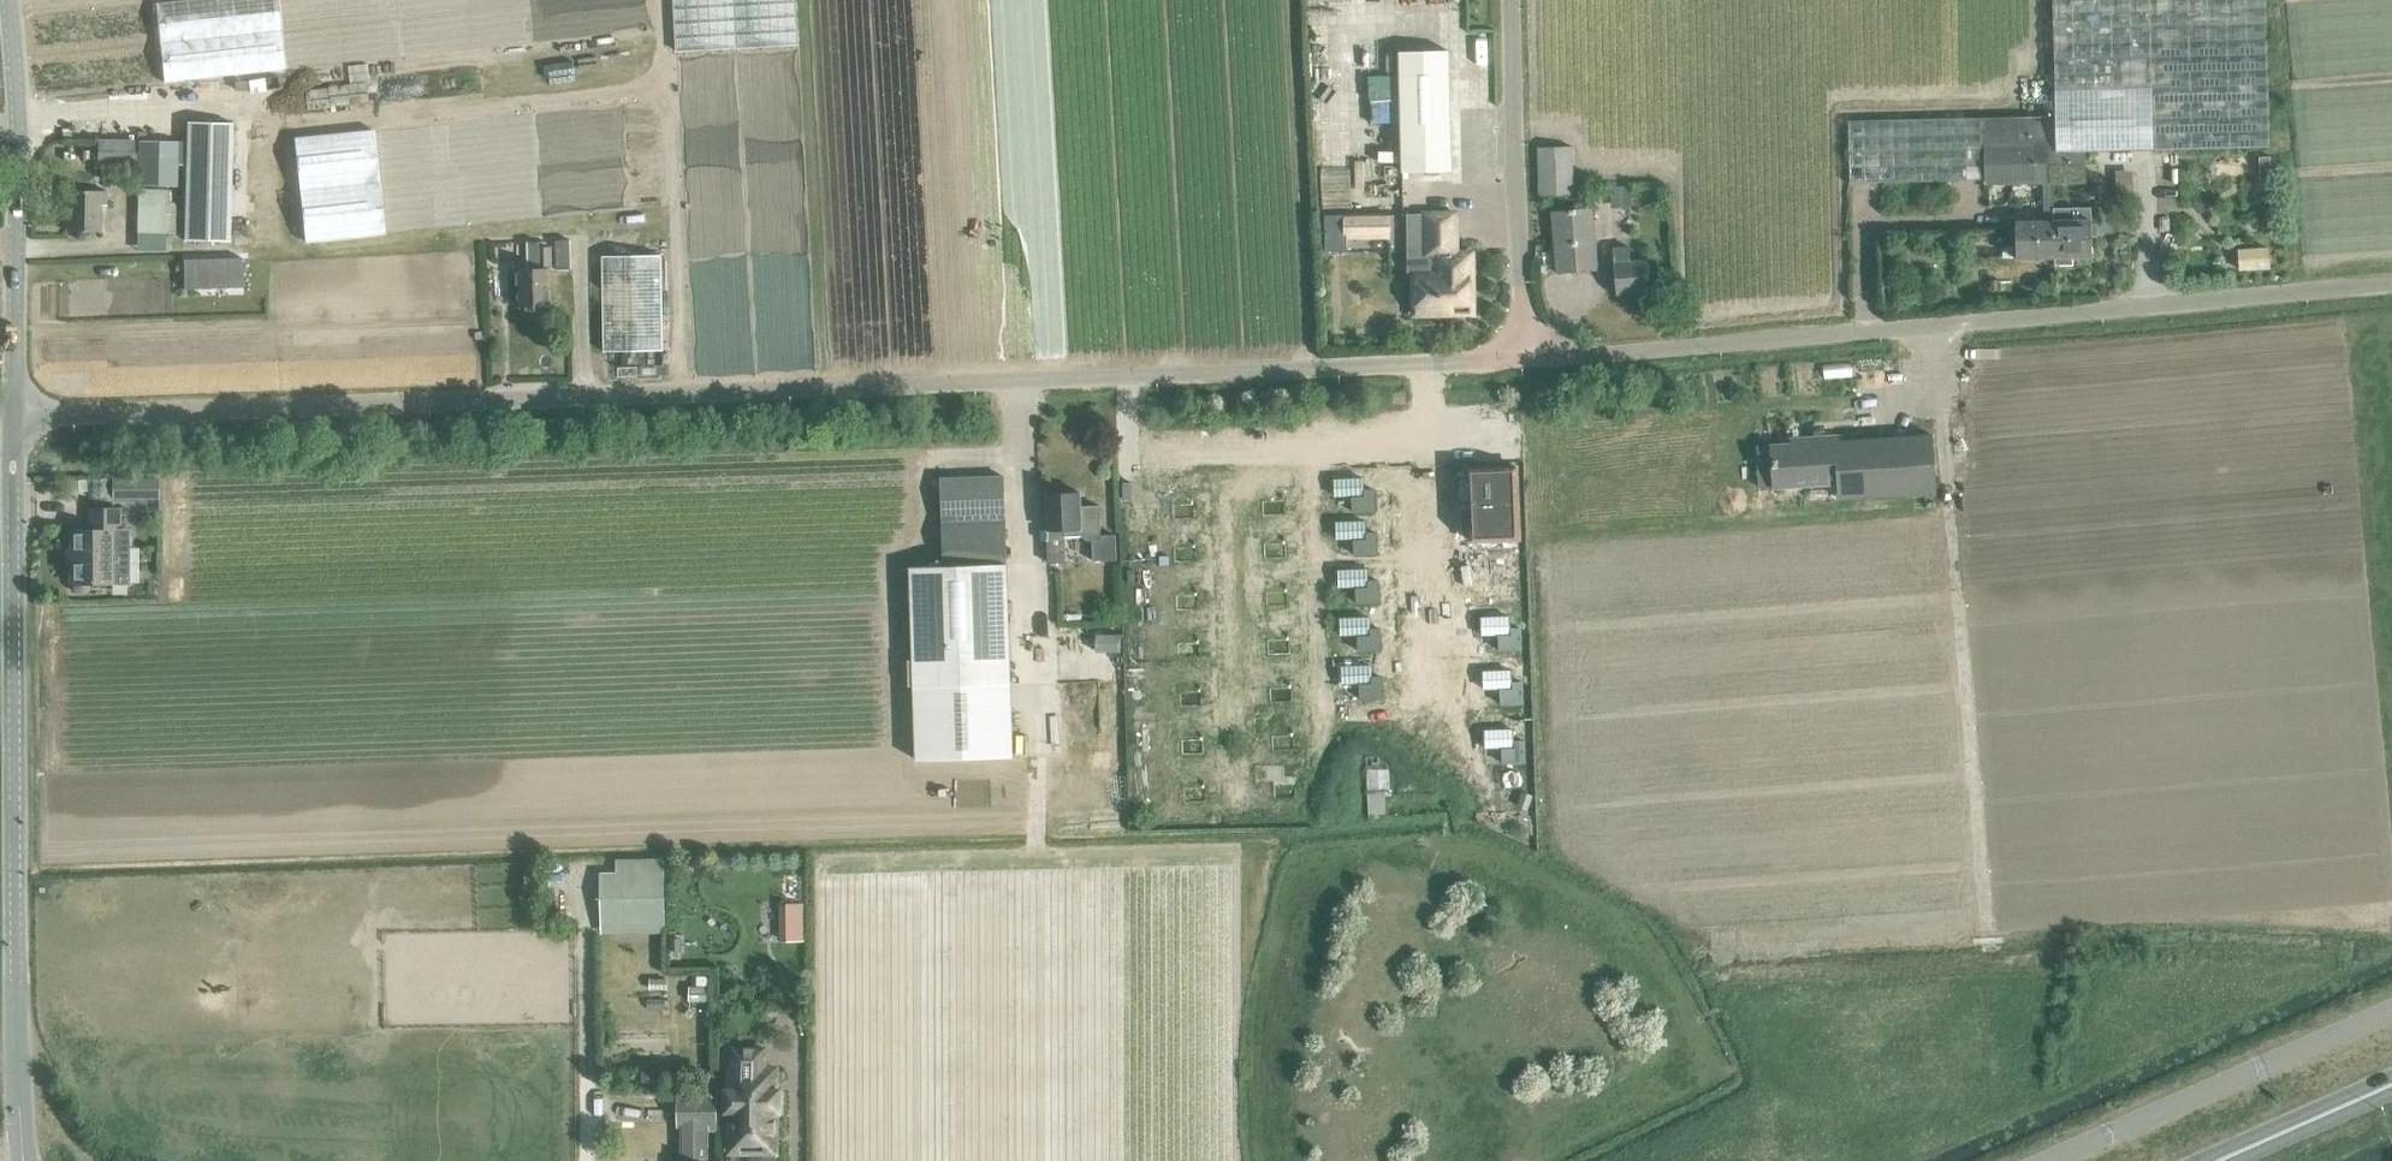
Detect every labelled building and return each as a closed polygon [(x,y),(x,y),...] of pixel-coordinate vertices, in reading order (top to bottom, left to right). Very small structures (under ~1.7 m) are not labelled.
[(2057,142),(2085,142),(2085,151),(2133,150),(2180,148),(2269,146),(2266,0),(2053,0),(2056,116),(2056,121),(2057,142)] [(33,15),(42,95),(163,81),(154,1),(33,15)] [(1402,172),(1452,171),(1449,50),(1400,51),(1402,172)] [(620,103),(541,108),(547,213),(627,208),(620,103)] [(2050,143),(2057,142),(2056,121),(2035,122),(2035,116),(1983,117),(1984,180),(1984,184),(2051,182),(2050,143)] [(1848,120),(1850,183),(1984,180),(1983,117),(1848,120)] [(228,241),(232,123),(187,121),(186,149),(176,148),(176,141),(139,140),(139,154),(133,154),(133,140),(97,140),(97,162),(133,163),(133,162),(139,162),(138,185),(175,186),(176,156),(186,157),(183,240),(228,241)] [(63,141),(71,140),(70,129),(62,130),(63,141)] [(2086,182),(2085,151),(2085,142),(2057,142),(2050,143),(2051,182),(2086,182)] [(1540,196),(1575,195),(1574,146),(1538,147),(1540,196)] [(165,233),(165,188),(139,187),(138,233),(165,233)] [(1612,203),(1631,203),(1630,187),(1611,187),(1612,203)] [(104,191),(67,191),(65,191),(64,231),(98,232),(98,209),(104,208),(104,191)] [(1557,274),(1599,270),(1595,208),(1552,211),(1557,274)] [(1415,312),(1461,312),(1461,309),(1473,308),(1472,252),(1457,253),(1456,213),(1424,214),(1424,241),(1434,241),(1434,274),(1415,274),(1415,283),(1413,287),(1412,291),(1412,295),(1413,300),(1415,304),(1415,312)] [(2054,257),(2092,257),(2091,220),(2053,221),(2054,257)] [(1326,238),(1333,238),(1338,234),(1338,221),(1326,221),(1326,238)] [(2016,258),(2054,257),(2053,221),(2015,222),(2016,258)] [(551,307),(550,253),(568,253),(568,241),(548,241),(548,249),(541,249),(541,242),(529,243),(529,262),(534,262),(534,272),(521,272),(522,307),(551,307)] [(2270,268),(2269,247),(2238,249),(2240,270),(2270,268)] [(1615,250),(1618,295),(1618,296),(1651,292),(1649,262),(1632,263),(1631,248),(1615,250)] [(604,351),(663,350),(662,255),(602,256),(604,351)] [(242,258),(182,259),(183,289),(242,287),(242,258)] [(1932,434),(1841,440),(1838,440),(1837,436),(1803,438),(1803,444),(1772,446),(1775,487),(1838,482),(1839,498),(1935,492),(1932,434)] [(1469,469),(1472,541),(1520,539),(1517,467),(1469,469)] [(996,474),(997,476),(941,478),(944,566),(910,567),(916,760),(1013,757),(1007,564),(1004,476),(1001,476),(1001,474),(996,474)] [(1336,477),(1336,494),(1353,493),(1354,509),(1372,508),(1371,476),(1336,477)] [(157,478),(111,478),(112,499),(157,499),(157,478)] [(1066,562),(1065,529),(1081,529),(1081,533),(1088,540),(1093,540),(1101,540),(1100,505),(1081,506),(1080,492),(1046,493),(1048,540),(1047,540),(1048,562),(1066,562)] [(119,509),(90,509),(90,530),(70,530),(70,550),(67,550),(67,561),(70,561),(71,582),(74,582),(74,589),(78,593),(84,593),(88,589),(88,582),(126,582),(125,529),(119,529),(119,509)] [(1338,535),(1368,535),(1367,519),(1338,519),(1338,535)] [(1354,535),(1356,553),(1378,550),(1376,532),(1354,535)] [(1356,585),(1357,600),(1380,600),(1379,578),(1370,578),(1369,566),(1340,567),(1341,585),(1356,585)] [(1342,616),(1342,632),(1371,630),(1371,615),(1342,616)] [(1510,616),(1481,617),(1481,634),(1499,634),(1500,650),(1521,649),(1521,628),(1510,628),(1510,616)] [(1380,629),(1358,630),(1359,647),(1381,646),(1380,629)] [(1484,688),(1501,687),(1502,704),(1524,703),(1523,682),(1512,682),(1512,670),(1483,671),(1484,688)] [(1514,729),(1485,730),(1486,748),(1504,747),(1504,763),(1526,762),(1525,740),(1515,741),(1514,729)] [(1369,766),(1370,814),(1391,814),(1390,766),(1369,766)] [(666,922),(666,860),(619,860),(619,874),(603,874),(603,922),(666,922)] [(804,939),(804,902),(782,902),(783,939),(804,939)] [(652,978),(652,989),(668,989),(668,978),(652,978)] [(692,986),(692,1001),(709,1001),(709,987),(692,986)] [(764,1049),(733,1049),(733,1068),(731,1068),(731,1090),(727,1090),(727,1111),(731,1111),(731,1142),(732,1142),(732,1152),(753,1152),(753,1142),(775,1142),(776,1111),(779,1111),(779,1090),(776,1090),(776,1068),(764,1068),(764,1049)] [(708,1132),(719,1132),(719,1096),(681,1096),(681,1160),(708,1160),(708,1132)]
